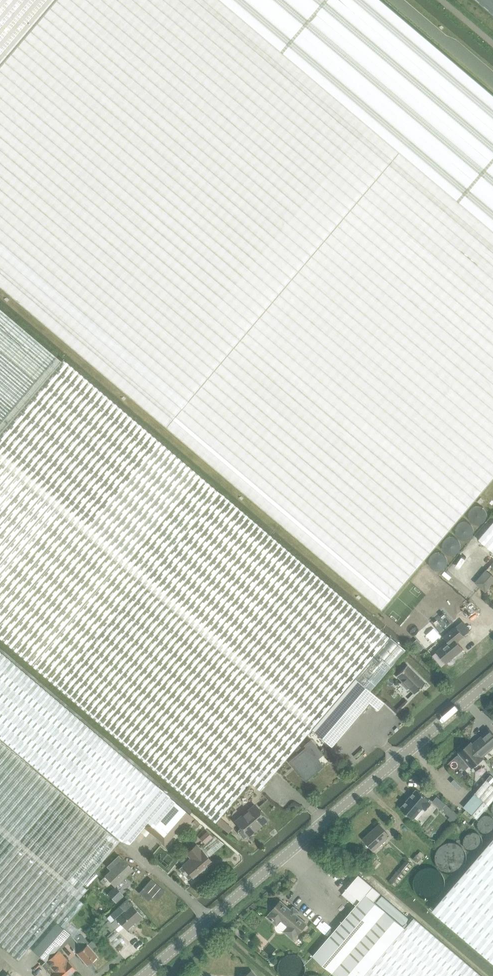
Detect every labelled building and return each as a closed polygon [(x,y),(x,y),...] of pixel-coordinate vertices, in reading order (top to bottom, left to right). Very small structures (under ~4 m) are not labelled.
[(383,608),(492,478),(492,95),(381,0),(0,0),(0,284),(383,608)] [(478,538),(492,551),(492,520),(478,538)] [(485,592),(492,582),(492,577),(488,573),(486,571),(475,583),(485,592)] [(464,621),(456,627),(460,632),(468,625),(464,621)] [(457,642),(464,637),(460,632),(456,627),(444,637),(448,642),(437,652),(446,663),(463,650),(457,642)] [(416,639),(413,643),(420,650),(424,647),(416,639)] [(115,835),(157,786),(0,653),(0,738),(115,835)] [(400,684),(406,690),(408,688),(414,695),(425,684),(407,665),(396,676),(402,683),(400,684)] [(472,746),(482,757),(492,748),(492,734),(490,730),(472,746)] [(309,744),(293,759),(308,778),(325,764),(319,756),(325,751),(314,737),(308,742),(309,744)] [(34,951),(56,926),(68,935),(72,939),(76,936),(81,934),(79,931),(68,922),(84,904),(78,899),(95,881),(90,876),(117,843),(0,744),(0,944),(18,959),(29,947),(34,951)] [(483,759),(482,757),(472,746),(470,744),(458,754),(459,754),(454,758),(461,765),(465,761),(472,769),(483,759)] [(483,802),(472,816),(477,820),(492,802),(492,779),(490,776),(474,794),(483,802)] [(157,786),(115,835),(121,841),(129,844),(145,825),(163,841),(182,820),(186,824),(190,824),(194,819),(169,797),(157,786)] [(430,801),(417,790),(400,809),(413,820),(424,808),(427,811),(432,804),(429,802),(430,801)] [(437,796),(432,802),(442,809),(446,804),(437,796)] [(446,804),(442,809),(450,817),(448,819),(452,822),(459,815),(446,804)] [(254,805),(234,822),(240,828),(237,830),(237,832),(242,839),(245,839),(247,837),(267,821),(254,805)] [(479,828),(481,830),(483,832),(485,833),(488,834),(491,833),(492,831),(492,819),(491,817),(488,817),(485,817),(483,818),(481,820),(479,822),(479,825),(479,828)] [(373,852),(390,837),(379,825),(363,840),(373,852)] [(205,833),(200,838),(205,842),(209,838),(205,833)] [(464,839),(463,842),(464,845),(465,848),(468,850),(470,851),(473,851),(476,850),(478,849),(480,846),(481,843),(481,840),(480,837),(478,835),(476,833),(473,833),(469,833),(467,835),(465,837),(464,839)] [(432,909),(492,962),(492,838),(432,909)] [(448,843),(443,845),(439,848),(437,852),(435,856),(436,861),(437,865),(440,869),(444,872),(449,873),(454,873),(459,871),(462,867),(465,862),(466,857),(465,852),(462,848),(458,844),(453,843),(448,843)] [(182,865),(179,868),(188,879),(192,876),(193,878),(211,862),(196,845),(186,853),(190,858),(182,865)] [(417,854),(413,859),(416,861),(419,861),(418,862),(420,864),(424,860),(421,858),(422,858),(421,858),(424,855),(420,851),(417,855),(417,854)] [(372,853),(365,862),(370,866),(373,869),(380,862),(376,857),(372,853)] [(132,870),(123,860),(119,856),(114,861),(107,867),(111,871),(105,876),(114,886),(132,870)] [(406,859),(388,881),(391,884),(409,862),(406,859)] [(430,868),(424,869),(420,871),(416,874),(414,878),(412,883),(413,887),(415,892),(418,896),(422,898),(427,899),(432,899),(437,897),(441,893),(443,888),(444,883),(442,878),(439,873),(435,870),(430,868)] [(336,975),(363,975),(404,927),(374,901),(381,894),(358,875),(347,889),(360,900),(313,956),(336,975)] [(115,903),(123,896),(114,886),(107,894),(115,903)] [(105,915),(103,917),(107,921),(104,924),(111,933),(121,924),(126,929),(137,920),(138,921),(142,917),(127,899),(107,917),(105,915)] [(267,917),(276,925),(293,940),(306,924),(280,902),(267,917)] [(413,917),(404,927),(363,975),(483,975),(413,917)] [(34,951),(33,951),(41,958),(45,962),(58,951),(67,943),(72,939),(68,935),(56,926),(34,951)] [(100,939),(107,933),(104,929),(97,935),(100,939)] [(72,939),(67,943),(86,965),(97,956),(92,951),(97,947),(91,940),(88,943),(83,937),(81,934),(76,936),(72,939)] [(41,965),(46,971),(47,971),(51,975),(52,975),(53,975),(54,975),(68,975),(75,970),(68,961),(67,962),(58,951),(45,962),(41,965)] [(308,970),(307,966),(306,964),(304,962),(301,959),(297,958),(294,958),(292,959),(290,960),(288,961),(286,965),(285,967),(284,970),(285,972),(285,974),(286,975),(306,975),(307,975),(307,973),(308,971),(308,970)]
